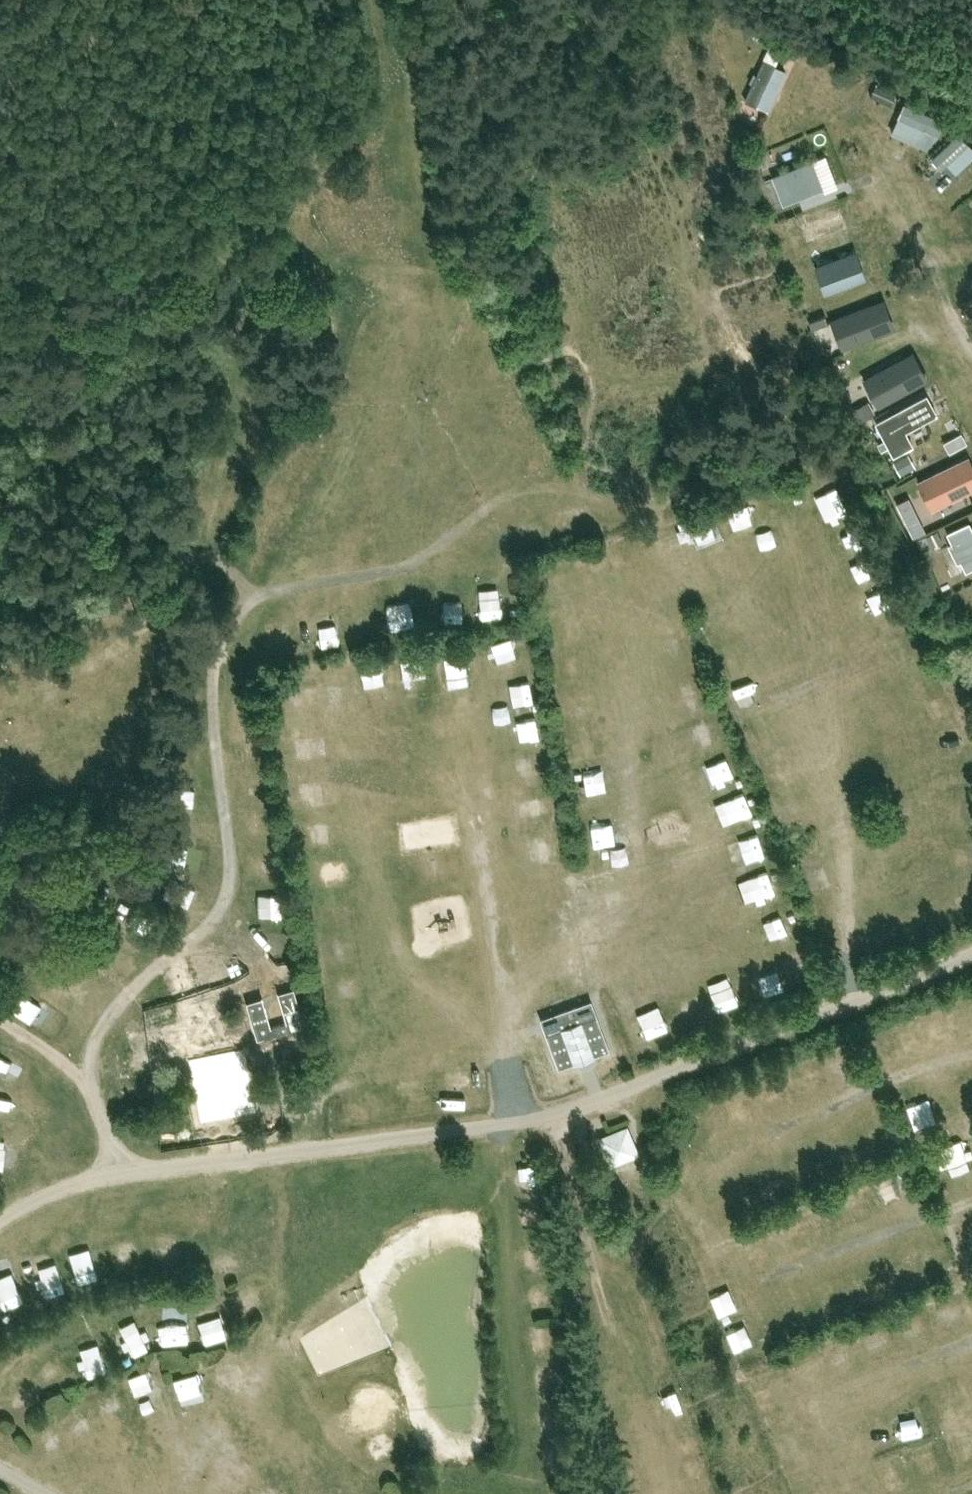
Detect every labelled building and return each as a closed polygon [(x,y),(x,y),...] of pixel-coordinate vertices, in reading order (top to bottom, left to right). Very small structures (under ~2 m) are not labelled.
[(191,1025),(166,1029),(175,1073),(190,1070),(192,1078),(214,1074),(212,1066),(227,1063),(218,1019),(191,1025)] [(251,1071),(199,1082),(210,1134),(238,1128),(263,1123),(251,1071)]
